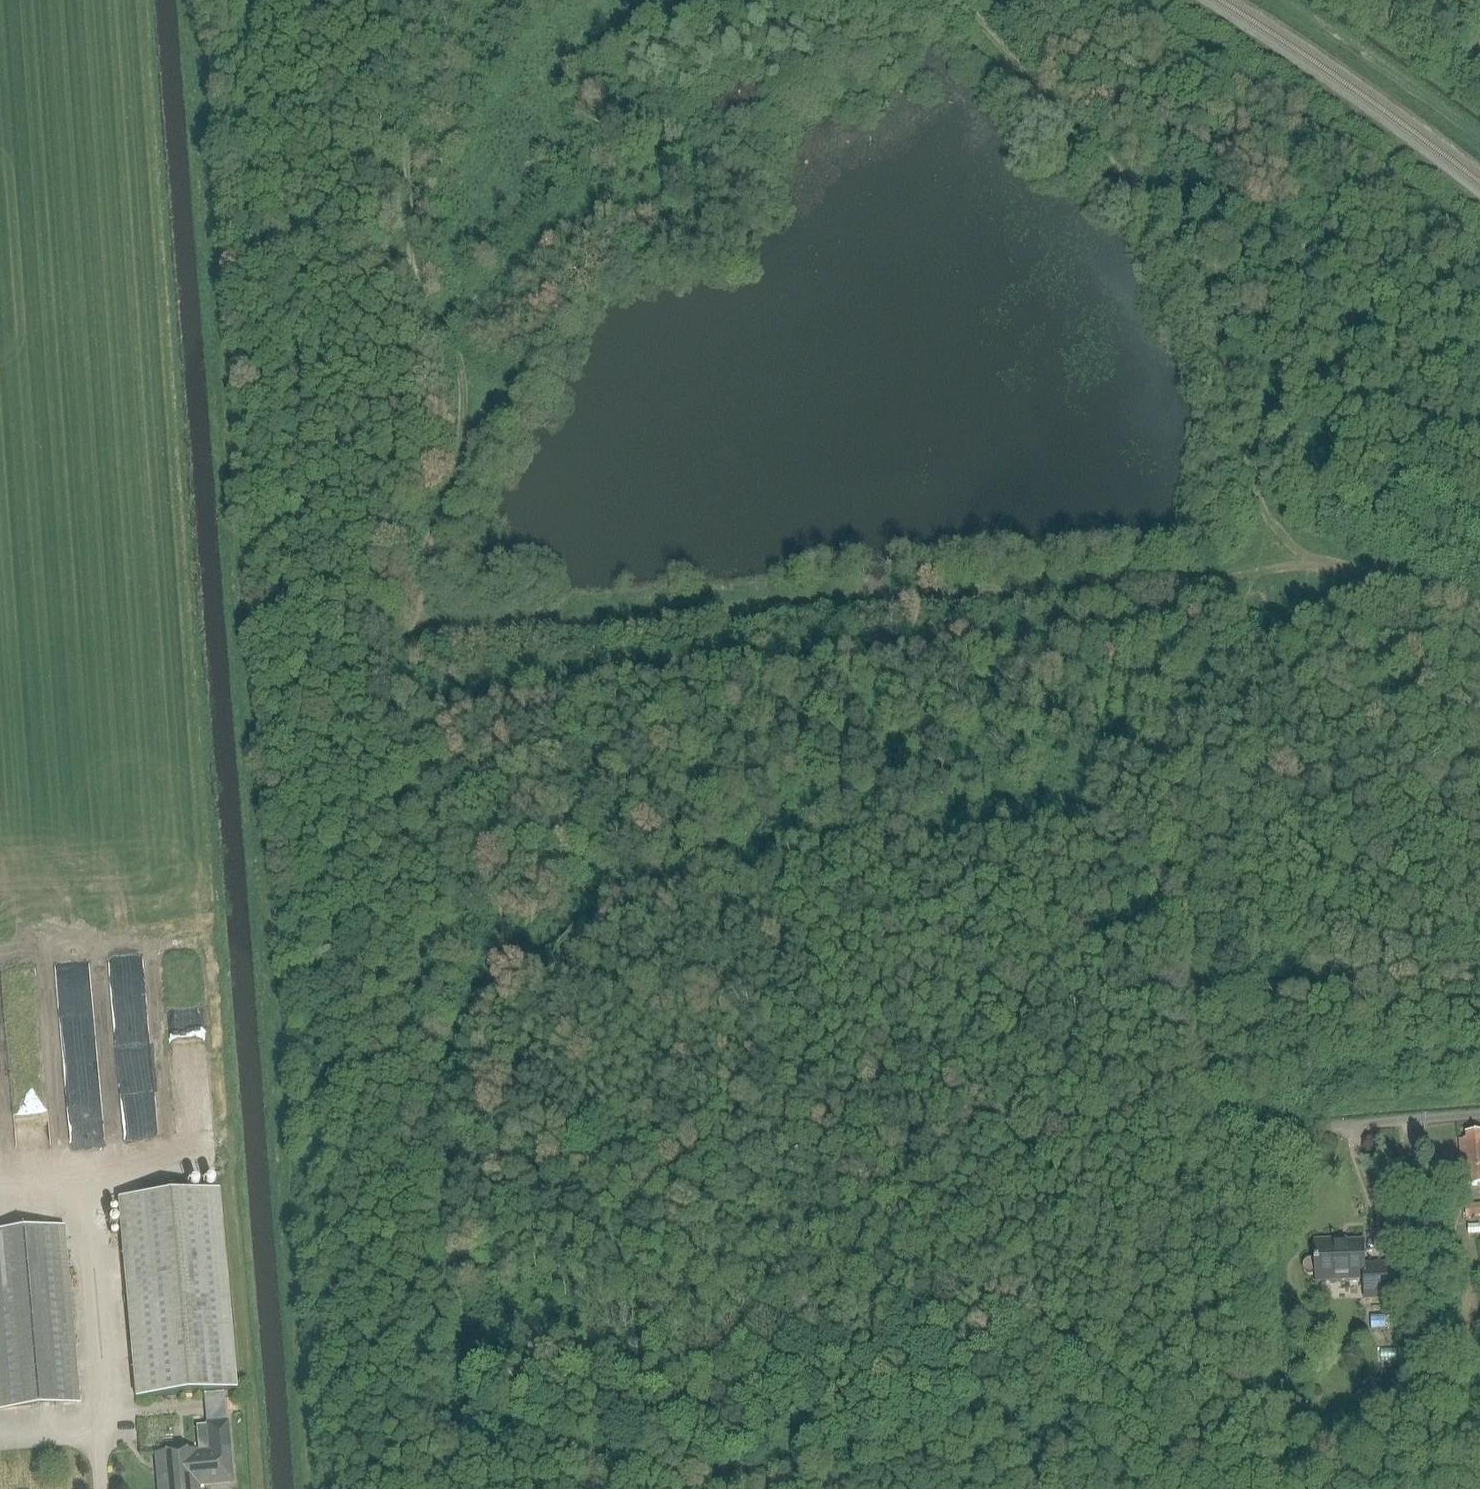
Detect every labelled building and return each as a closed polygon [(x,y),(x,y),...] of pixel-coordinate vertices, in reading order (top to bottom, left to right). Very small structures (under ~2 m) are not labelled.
[(1479,1185),(1479,1133),(1469,1133),(1469,1139),(1462,1139),(1464,1185),(1479,1185)] [(218,1191),(118,1199),(136,1399),(236,1390),(218,1191)] [(1469,1226),(1469,1235),(1479,1235),(1479,1225),(1469,1226)] [(76,1404),(60,1227),(0,1233),(0,1411),(76,1404)] [(1370,1299),(1398,1298),(1397,1264),(1368,1265),(1368,1241),(1342,1242),(1342,1241),(1318,1242),(1319,1261),(1313,1261),(1308,1267),(1308,1273),(1314,1277),(1319,1277),(1320,1283),(1369,1281),(1370,1299)] [(1372,1332),(1386,1331),(1385,1316),(1371,1317),(1372,1332)] [(157,1455),(160,1488),(198,1488),(197,1485),(231,1482),(229,1452),(226,1421),(205,1423),(206,1426),(208,1453),(198,1454),(195,1455),(194,1452),(157,1455)]
